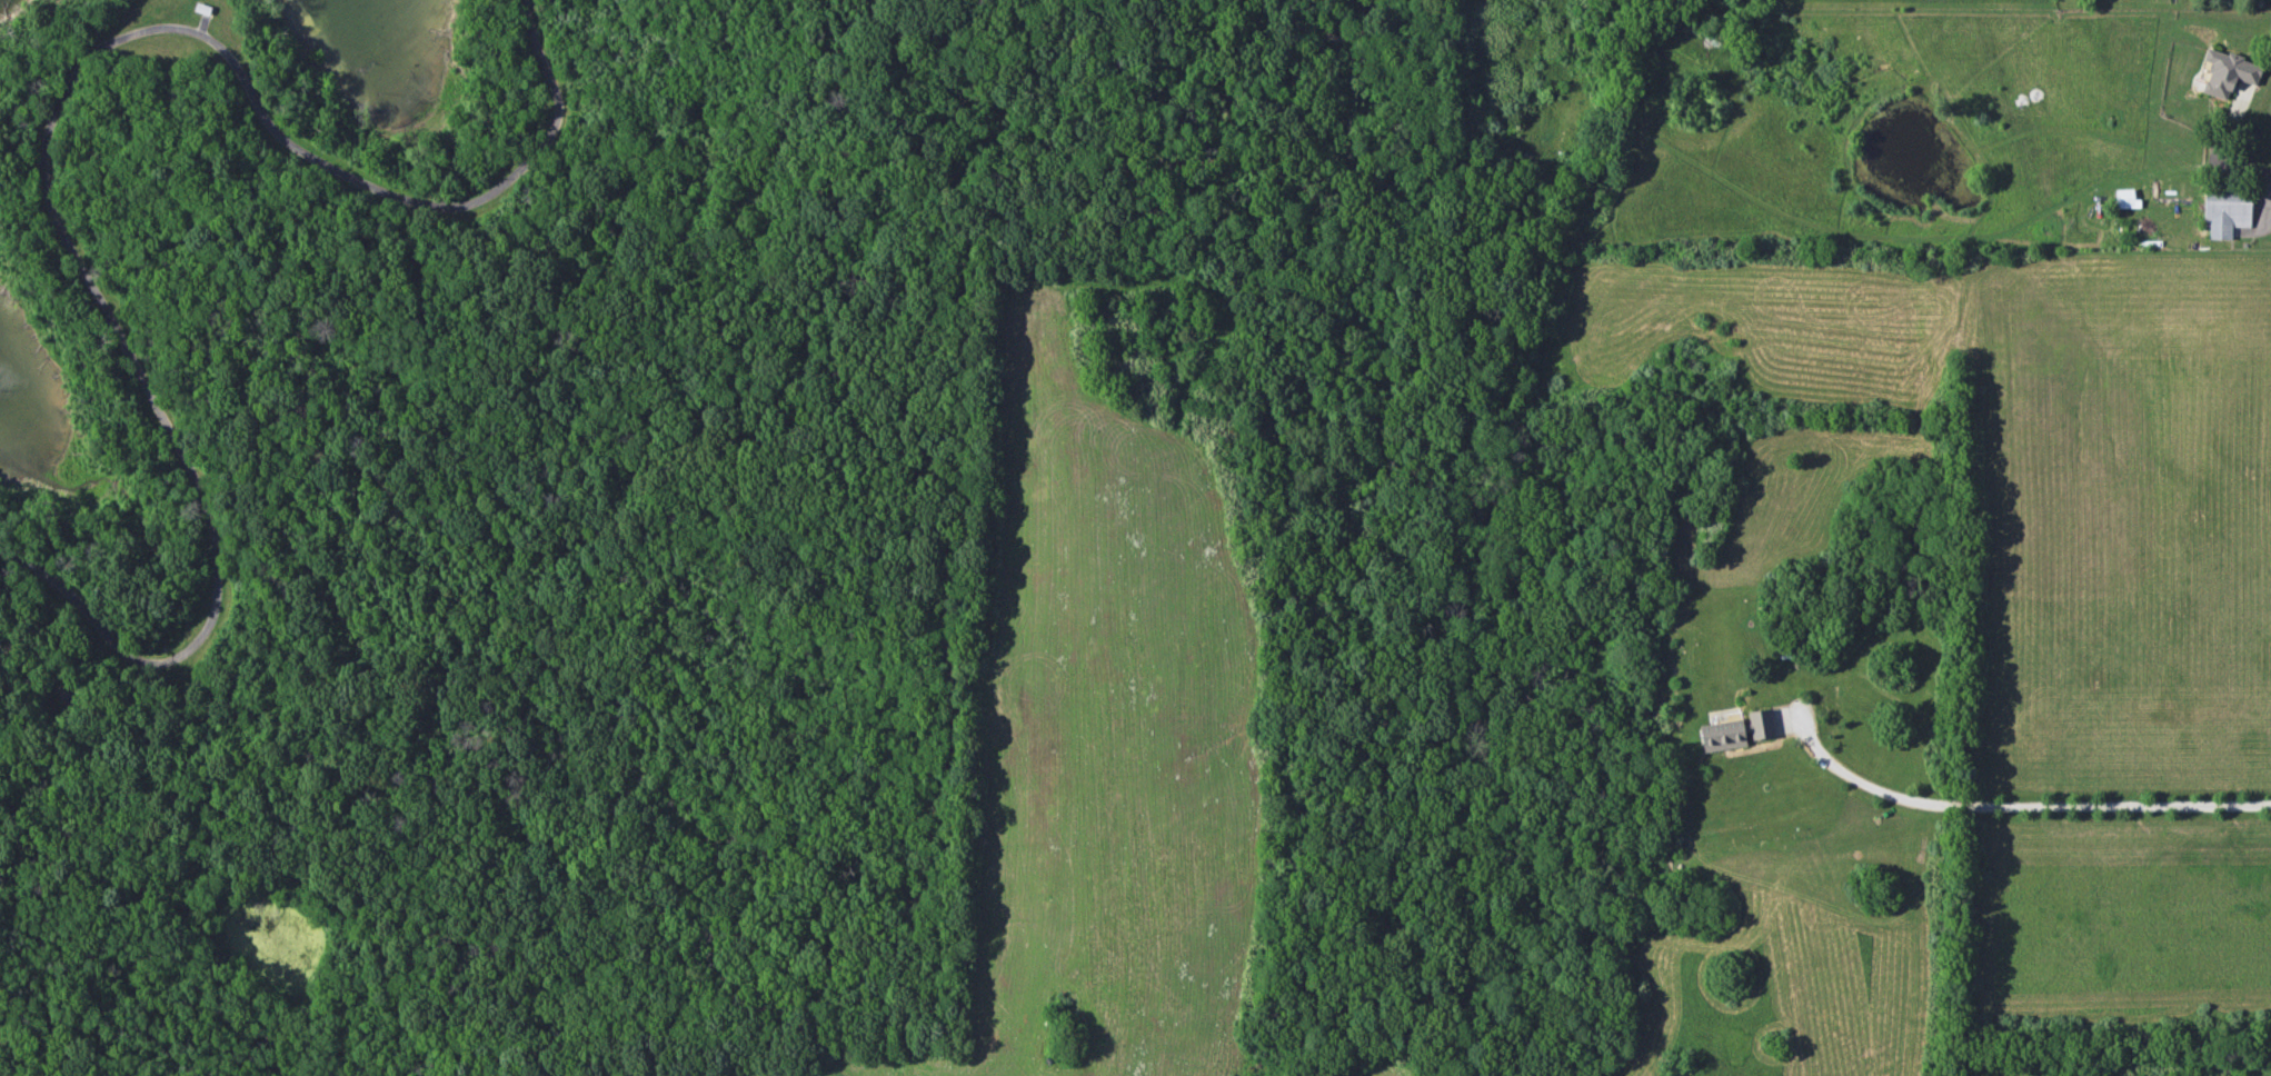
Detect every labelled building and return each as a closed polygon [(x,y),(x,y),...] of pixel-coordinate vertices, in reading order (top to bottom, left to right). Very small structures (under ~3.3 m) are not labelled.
[(2201,91),(2226,101),(2235,78),(2255,86),(2262,66),(2207,45),(2200,63),(2203,64),(2198,78),(2205,81),(2201,91)] [(2116,208),(2134,207),(2133,189),(2115,189),(2116,208)] [(2250,228),(2251,196),(2231,195),(2231,193),(2204,192),(2203,225),(2209,225),(2209,239),(2231,239),(2231,227),(2250,228)] [(1704,751),(1749,745),(1748,740),(1774,736),(1770,708),(1747,712),(1748,718),(1700,725),(1704,751)]
